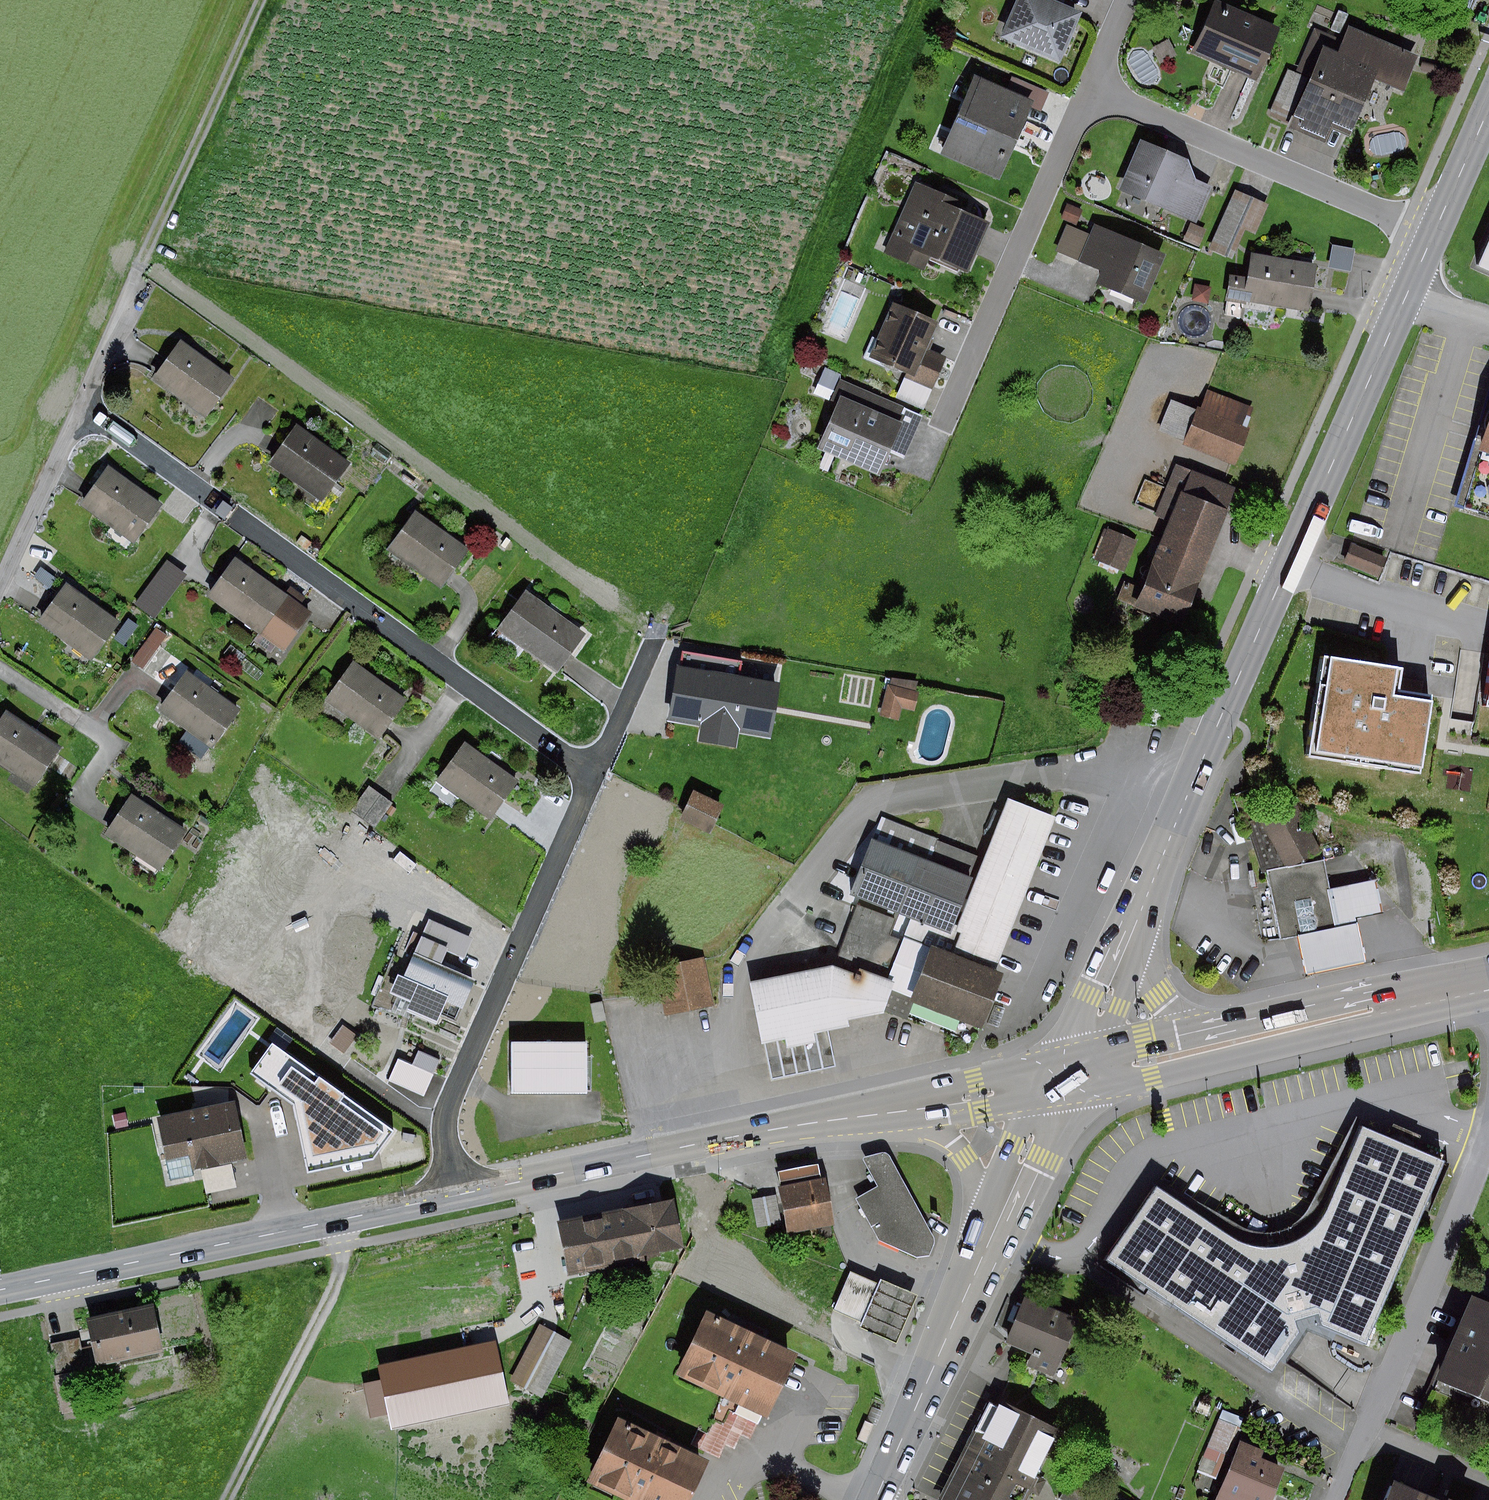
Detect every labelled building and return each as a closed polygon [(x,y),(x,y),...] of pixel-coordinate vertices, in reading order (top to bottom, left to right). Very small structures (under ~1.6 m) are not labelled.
[(1076,0),(1023,0),(1007,37),(1065,63),(1090,6),(1076,0)] [(1228,0),(1220,0),(1197,53),(1261,80),(1285,25),(1228,0)] [(1322,23),(1302,66),(1319,73),(1296,124),(1332,140),(1339,124),(1360,134),(1384,82),(1408,93),(1427,51),(1355,19),(1347,35),(1322,23)] [(1181,53),(1175,36),(1161,41),(1168,58),(1181,53)] [(1270,112),(1296,124),(1319,73),(1302,66),(1293,62),(1270,112)] [(1036,92),(979,71),(949,151),(1007,172),(1036,92)] [(1152,142),(1130,188),(1203,223),(1221,186),(1202,177),(1196,160),(1152,142)] [(962,195),(921,177),(889,250),(929,267),(934,256),(972,272),(994,220),(958,204),(962,195)] [(1275,203),(1243,188),(1215,246),(1237,256),(1252,226),(1262,231),(1275,203)] [(1088,206),(1072,200),(1066,216),(1082,222),(1088,206)] [(1213,228),(1197,221),(1192,234),(1208,241),(1213,228)] [(1173,251),(1101,222),(1086,259),(1107,268),(1101,282),(1151,303),(1173,251)] [(1474,263),(1488,270),(1488,229),(1474,263)] [(1362,245),(1338,242),(1335,263),(1359,267),(1362,245)] [(1237,272),(1233,297),(1317,310),(1324,263),(1257,253),(1254,274),(1237,272)] [(1219,281),(1202,280),(1200,299),(1217,301),(1219,281)] [(912,370),(910,375),(939,387),(953,353),(934,345),(945,318),(903,301),(879,357),(912,370)] [(238,373),(180,334),(154,373),(212,412),(238,373)] [(846,374),(827,367),(819,389),(839,396),(846,374)] [(930,407),(939,387),(910,375),(901,395),(930,407)] [(914,406),(851,378),(824,438),(887,466),(914,406)] [(1247,399),(1210,384),(1184,446),(1234,466),(1252,422),(1240,417),(1247,399)] [(357,460),(301,419),(274,456),(330,497),(357,460)] [(167,504),(113,465),(86,502),(140,541),(167,504)] [(1188,622),(1238,487),(1178,465),(1162,509),(1176,514),(1143,605),(1188,622)] [(478,549),(424,510),(397,548),(451,586),(478,549)] [(1141,536),(1107,525),(1094,564),(1129,575),(1141,536)] [(1395,554),(1355,538),(1347,560),(1387,576),(1395,554)] [(290,588),(236,550),(209,588),(263,626),(290,588)] [(171,556),(137,598),(156,614),(191,572),(171,556)] [(122,618),(67,580),(40,617),(95,656),(122,618)] [(290,588),(263,626),(292,647),(319,609),(290,588)] [(588,627),(534,588),(507,626),(561,664),(588,627)] [(131,652),(146,663),(170,632),(155,621),(131,652)] [(1413,666),(1328,653),(1313,753),(1431,771),(1443,689),(1410,684),(1413,666)] [(410,697),(356,659),(329,696),(383,735),(410,697)] [(777,684),(675,666),(665,721),(699,727),(696,744),(734,751),(737,733),(767,738),(777,684)] [(248,711),(194,672),(167,710),(221,748),(248,711)] [(926,689),(893,682),(885,713),(907,718),(910,707),(922,710),(926,689)] [(7,707),(0,717),(0,759),(34,783),(61,746),(7,707)] [(523,779),(468,740),(442,778),(496,817),(523,779)] [(372,781),(357,809),(382,824),(398,799),(372,781)] [(730,805),(702,789),(685,818),(713,835),(730,805)] [(196,832),(142,794),(115,831),(169,870),(196,832)] [(1011,939),(1060,815),(1011,795),(981,871),(957,931),(952,945),(1000,964),(1011,939)] [(1249,823),(1262,873),(1267,873),(1280,940),(1362,924),(1361,919),(1384,914),(1377,878),(1330,887),(1325,862),(1297,867),(1323,852),(1298,802),(1262,820),(1249,823)] [(364,857),(382,824),(357,809),(337,842),(364,857)] [(957,931),(981,871),(880,831),(856,891),(902,910),(922,918),(957,931)] [(1325,855),(1331,876),(1365,867),(1359,846),(1325,855)] [(864,900),(842,956),(899,978),(922,918),(902,910),(901,914),(864,900)] [(463,925),(434,913),(418,952),(447,964),(463,925)] [(1011,968),(1000,964),(952,945),(957,931),(922,918),(899,978),(887,1006),(913,1016),(915,1011),(962,1029),(967,1016),(988,1024),(1011,968)] [(1357,921),(1299,933),(1307,974),(1365,963),(1357,921)] [(447,964),(418,952),(402,990),(466,1016),(482,978),(447,964)] [(715,999),(709,955),(667,961),(673,1004),(715,999)] [(842,956),(754,976),(767,1039),(887,1006),(899,978),(842,956)] [(397,1131),(271,1039),(246,1075),(294,1106),(307,1178),(377,1161),(397,1131)] [(817,1043),(768,1046),(770,1074),(797,1072),(797,1064),(818,1062),(817,1043)] [(586,1046),(514,1046),(514,1091),(586,1091),(586,1046)] [(438,1060),(420,1053),(413,1068),(398,1062),(391,1079),(424,1093),(438,1060)] [(250,1158),(242,1113),(239,1099),(203,1105),(163,1113),(174,1171),(250,1158)] [(1251,1249),(1233,1244),(1155,1187),(1101,1260),(1255,1372),(1291,1332),(1288,1317),(1314,1312),(1317,1328),(1358,1345),(1434,1160),(1355,1128),(1318,1218),(1306,1233),(1289,1244),(1271,1249),(1251,1249)] [(879,1154),(876,1154),(868,1156),(860,1158),(859,1160),(874,1187),(853,1200),(876,1243),(913,1259),(925,1257),(929,1247),(930,1244),(930,1240),(929,1237),(927,1235),(887,1161),(886,1158),(885,1156),(883,1154),(881,1154),(879,1154)] [(753,1227),(780,1222),(782,1232),(830,1223),(821,1176),(817,1177),(814,1163),(774,1170),(776,1184),(774,1185),(775,1192),(747,1197),(753,1227)] [(683,1197),(569,1217),(578,1268),(692,1248),(683,1197)] [(878,1279),(875,1284),(846,1271),(831,1307),(860,1319),(856,1328),(894,1344),(915,1294),(878,1279)] [(1442,1377),(1488,1397),(1488,1292),(1479,1288),(1442,1377)] [(1081,1318),(1031,1298),(1013,1343),(1063,1363),(1081,1318)] [(158,1300),(92,1315),(102,1360),(168,1345),(158,1300)] [(802,1350),(718,1307),(685,1372),(769,1415),(802,1350)] [(571,1341),(543,1326),(514,1380),(543,1395),(571,1341)] [(83,1337),(58,1341),(62,1365),(87,1362),(83,1337)] [(495,1348),(385,1370),(394,1419),(505,1397),(495,1348)] [(1003,1400),(999,1408),(991,1405),(943,1499),(1025,1499),(1060,1429),(1003,1400)] [(629,1409),(596,1474),(647,1499),(689,1499),(713,1452),(629,1409)] [(1224,1476),(1243,1423),(1220,1414),(1200,1467),(1224,1476)] [(1244,1436),(1225,1499),(1283,1499),(1297,1452),(1244,1436)] [(1408,1476),(1396,1499),(1460,1499),(1408,1476)]
